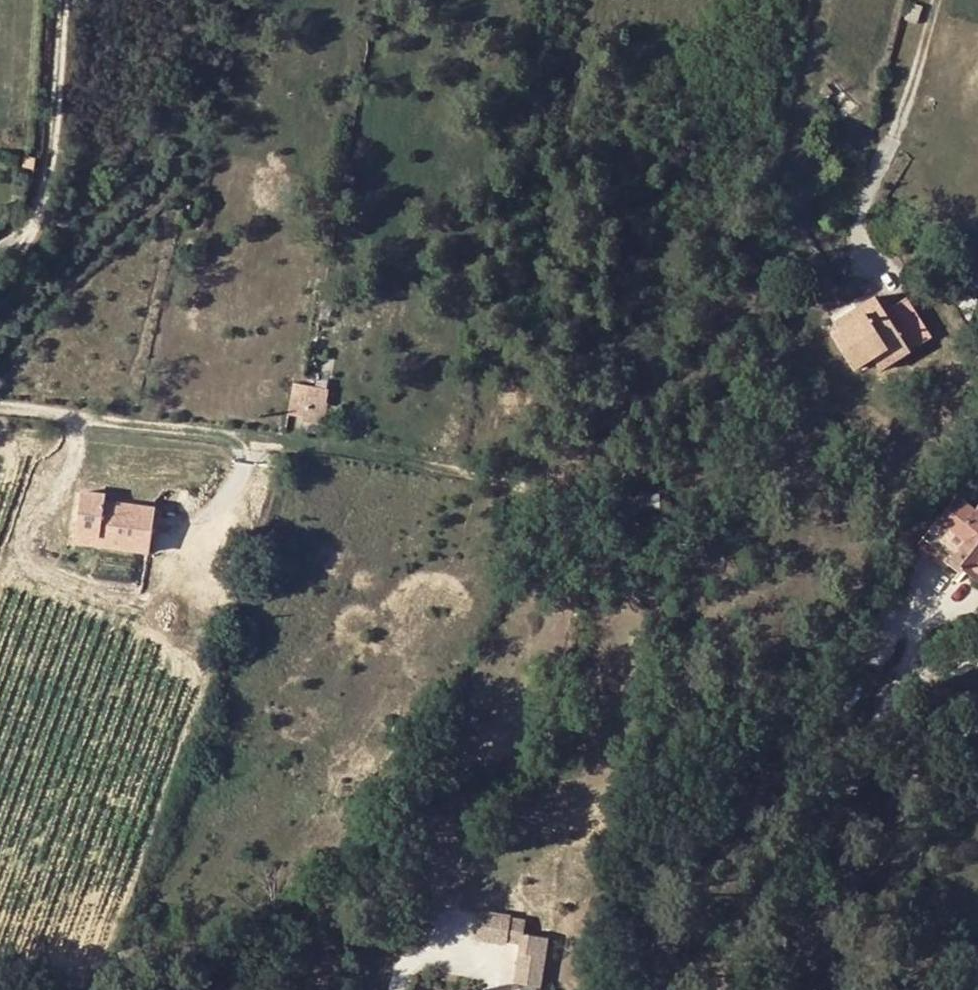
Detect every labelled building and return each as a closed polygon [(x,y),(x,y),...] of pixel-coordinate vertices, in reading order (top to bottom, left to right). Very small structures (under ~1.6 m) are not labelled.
[(906,15),(904,26),(918,28),(919,17),(906,15)] [(871,362),(900,342),(884,317),(871,301),(831,327),(836,333),(829,337),(852,374),(871,362)] [(928,342),(904,304),(884,317),(900,342),(908,356),(928,342)] [(900,342),(871,362),(879,375),(908,356),(900,342)] [(288,418),(304,420),(304,425),(321,428),(324,407),(290,402),(288,418)] [(92,547),(144,554),(150,510),(100,503),(101,497),(77,493),(70,535),(93,538),(92,547)] [(643,512),(660,509),(657,498),(609,509),(613,524),(644,517),(643,512)] [(976,508),(972,514),(955,501),(917,550),(943,570),(948,564),(972,584),(977,576),(977,510),(976,508)] [(92,547),(93,538),(70,535),(69,543),(92,547)] [(552,770),(560,765),(554,757),(546,762),(552,770)] [(513,980),(543,984),(549,934),(525,931),(527,915),(480,909),(476,938),(518,944),(513,980)]
